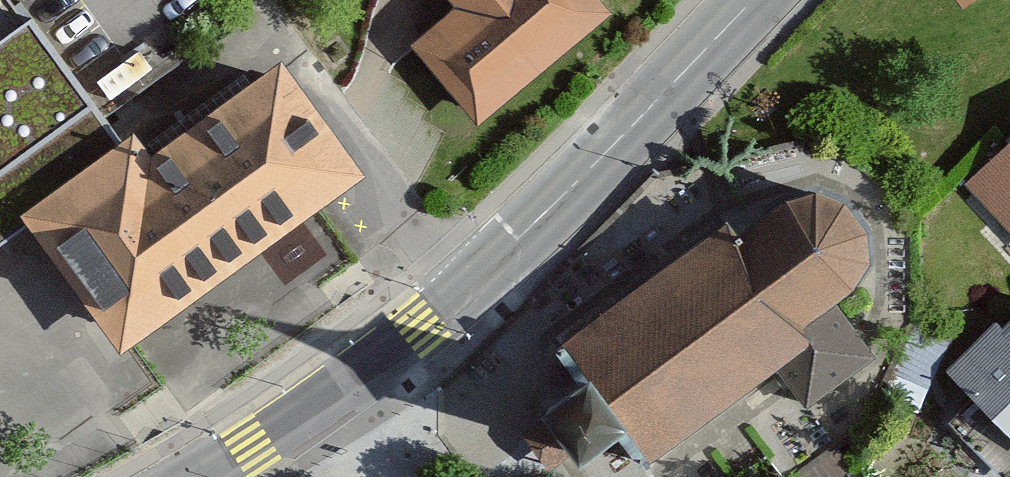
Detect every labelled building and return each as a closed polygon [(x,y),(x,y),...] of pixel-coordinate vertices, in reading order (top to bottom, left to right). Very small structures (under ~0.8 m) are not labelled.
[(465,0),(421,39),(489,117),(613,10),(605,0),(465,0)] [(0,33),(0,225),(27,205),(121,132),(27,12),(0,33)] [(121,132),(27,205),(135,343),(363,166),(282,63),(159,159),(142,122),(121,132)] [(968,184),(1009,229),(1009,145),(968,184)] [(720,233),(562,351),(586,382),(550,411),(589,461),(627,431),(648,460),(778,366),(808,404),(869,358),(832,306),(851,289),(866,264),(863,234),(842,208),(818,200),(790,208),(736,253),(720,233)] [(955,368),(1009,423),(1009,323),(1005,318),(955,368)]
